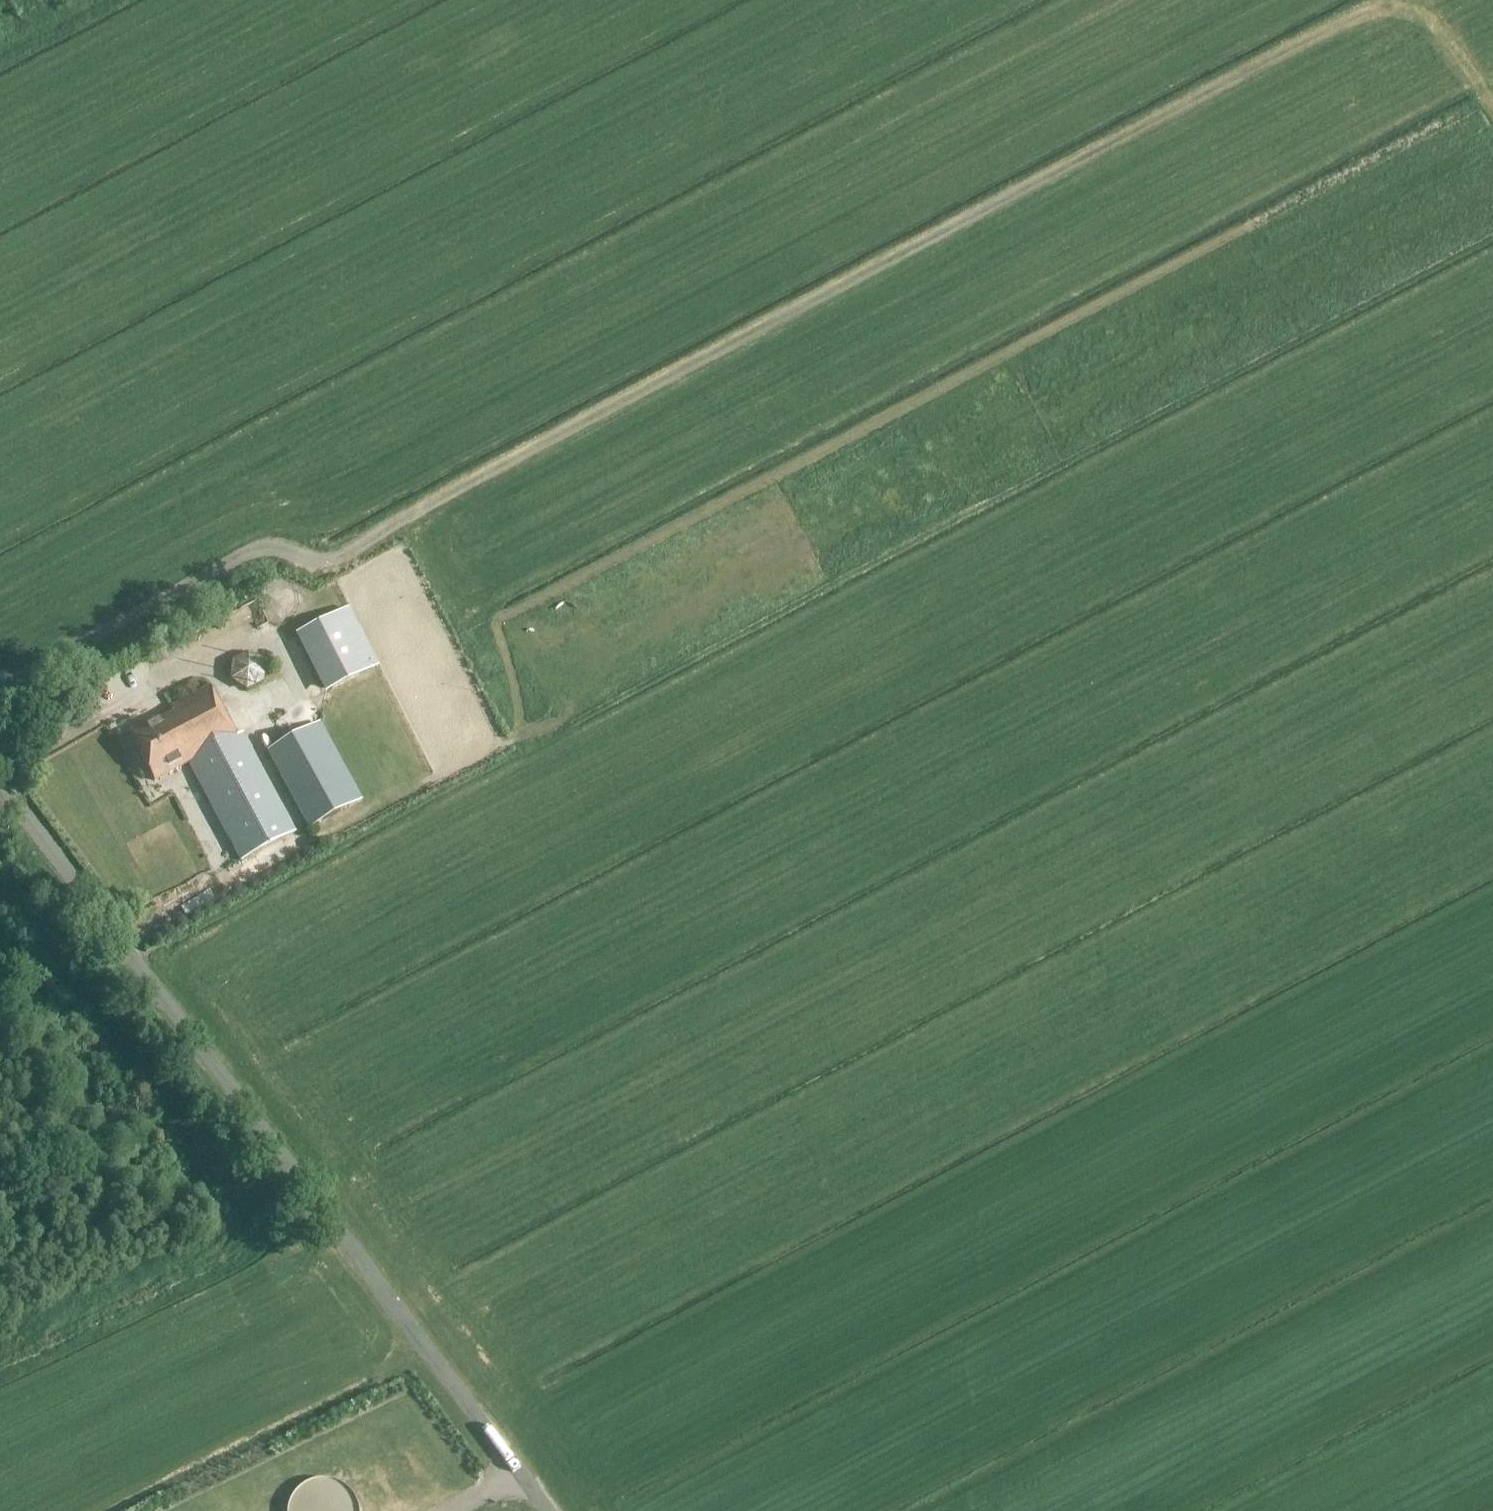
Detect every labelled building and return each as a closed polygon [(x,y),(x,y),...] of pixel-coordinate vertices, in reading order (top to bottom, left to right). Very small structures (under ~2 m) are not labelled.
[(349,609),(302,634),(331,691),(379,666),(349,609)] [(217,666),(245,682),(261,653),(233,637),(217,666)] [(160,716),(127,734),(154,783),(187,765),(239,862),(295,832),(243,734),(237,737),(210,687),(159,714),(160,716)] [(320,724),(267,753),(309,829),(362,800),(320,724)] [(314,1479),(303,1485),(295,1493),(290,1505),(289,1510),(362,1510),(362,1509),(358,1499),(353,1492),(347,1487),(339,1482),(328,1479),(314,1479)]
